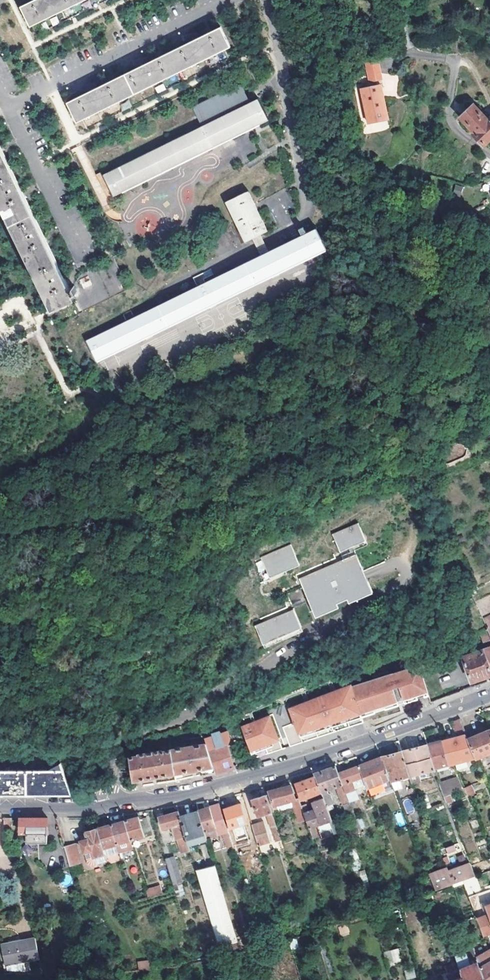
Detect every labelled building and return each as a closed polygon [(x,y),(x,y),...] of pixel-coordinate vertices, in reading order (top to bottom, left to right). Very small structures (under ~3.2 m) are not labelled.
[(31,27),(85,0),(36,0),(22,7),(31,27)] [(87,1),(48,19),(50,24),(90,6),(87,1)] [(68,103),(77,122),(229,46),(219,27),(199,37),(197,32),(186,34),(187,37),(189,39),(187,40),(188,42),(148,63),(146,57),(135,59),(137,62),(138,64),(136,65),(137,68),(99,87),(96,83),(86,85),(87,87),(88,89),(85,90),(87,93),(68,103)] [(381,82),(377,60),(364,63),(367,79),(364,80),(365,85),(369,84),(369,85),(381,82)] [(191,108),(200,128),(248,104),(238,84),(191,108)] [(360,91),(363,103),(382,98),(380,86),(360,91)] [(387,120),(382,98),(363,103),(365,111),(357,113),(361,127),(387,120)] [(200,128),(104,176),(113,195),(252,127),(267,120),(257,100),(248,104),(200,128)] [(489,137),(489,119),(489,118),(486,122),(471,107),(460,118),(475,133),(473,135),(483,144),(489,137)] [(387,122),(374,124),(375,131),(388,129),(387,122)] [(455,184),(453,193),(460,195),(462,186),(455,184)] [(224,203),(244,243),(261,234),(267,231),(254,204),(248,191),(224,203)] [(419,212),(417,213),(412,213),(413,221),(416,220),(420,220),(419,212)] [(123,323),(85,342),(94,362),(321,250),(324,248),(315,229),(269,251),(204,284),(199,275),(191,279),(196,288),(134,318),(130,310),(120,315),(123,323)] [(64,281),(72,296),(80,313),(128,289),(113,257),(65,280),(64,281)] [(473,433),(477,440),(489,432),(489,422),(473,433)] [(477,440),(479,443),(489,436),(489,432),(477,440)] [(355,523),(330,535),(338,553),(346,549),(363,541),(355,523)] [(363,541),(346,549),(350,556),(353,555),(351,551),(365,545),(363,541)] [(289,545),(259,558),(267,575),(279,570),(280,573),(298,566),(289,545)] [(371,593),(354,554),(353,555),(350,556),(298,579),(314,617),(371,593)] [(279,570),(267,575),(268,579),(280,573),(279,570)] [(292,610),(254,627),(262,645),(263,648),(282,640),(281,637),(300,628),(292,610)] [(487,629),(479,634),(483,644),(487,642),(489,641),(489,636),(487,629)] [(489,676),(489,648),(463,659),(471,682),(489,676)] [(360,707),(363,716),(382,710),(416,699),(430,694),(420,664),(391,674),(390,671),(374,676),(375,679),(354,686),(360,707)] [(251,752),(254,759),(274,752),(328,734),(351,727),(349,721),(363,716),(360,707),(354,686),(352,681),(239,720),(241,726),(244,735),(249,748),(251,752)] [(349,721),(351,727),(365,722),(363,716),(349,721)] [(458,736),(441,741),(449,765),(453,764),(467,760),(468,762),(475,759),(466,738),(459,719),(451,722),(455,735),(458,735),(458,736)] [(466,738),(475,759),(489,753),(489,731),(489,730),(483,732),(482,729),(472,733),(473,736),(466,738)] [(207,746),(209,751),(226,745),(229,745),(232,741),(229,733),(222,736),(221,734),(213,736),(214,739),(206,742),(207,746)] [(449,765),(441,741),(427,745),(428,746),(435,769),(435,770),(449,765)] [(207,744),(170,751),(174,773),(181,772),(200,768),(201,776),(216,772),(209,751),(207,746),(207,744)] [(226,745),(209,751),(216,772),(226,770),(234,767),(226,745)] [(408,775),(410,780),(418,778),(416,774),(435,769),(428,746),(427,745),(401,750),(401,751),(403,759),(406,768),(408,775)] [(137,757),(129,758),(133,781),(151,778),(158,777),(158,776),(174,773),(170,751),(162,752),(162,751),(137,756),(137,757)] [(403,759),(401,751),(380,756),(390,778),(390,780),(408,775),(406,768),(403,759)] [(363,776),(367,787),(390,778),(380,756),(358,764),(363,776)] [(346,794),(355,791),(351,781),(363,776),(358,764),(337,771),(346,794)] [(315,776),(326,807),(331,805),(326,791),(335,787),(353,835),(361,832),(356,820),(346,794),(337,771),(335,766),(325,770),(314,774),(315,776)] [(464,769),(455,771),(458,777),(460,781),(463,787),(464,789),(470,786),(464,769)] [(14,795),(33,795),(72,794),(63,771),(47,771),(0,771),(0,795),(14,795)] [(181,772),(174,773),(175,780),(182,778),(181,772)] [(326,807),(315,776),(295,783),(300,799),(316,794),(318,800),(312,802),(315,810),(303,814),(305,821),(308,828),(313,827),(320,824),(331,821),(326,807)] [(456,777),(440,783),(442,790),(459,784),(456,777)] [(267,792),(268,795),(272,807),(276,805),(291,801),(298,823),(305,821),(303,814),(298,799),(294,800),(290,785),(267,792)] [(473,793),(470,786),(464,789),(465,791),(467,796),(473,793)] [(346,794),(356,820),(365,816),(355,791),(346,794)] [(269,808),(265,796),(252,800),(257,817),(266,814),(276,842),(281,841),(271,813),(269,808)] [(410,798),(402,801),(406,813),(414,810),(410,798)] [(226,829),(221,810),(219,804),(197,811),(198,815),(203,831),(214,828),(216,835),(222,833),(227,832),(226,829)] [(240,804),(223,809),(229,828),(246,824),(240,804)] [(223,809),(221,810),(226,829),(229,828),(223,809)] [(188,847),(187,846),(180,820),(179,816),(177,811),(158,817),(161,829),(171,826),(173,834),(175,839),(178,848),(178,849),(188,847)] [(180,820),(186,819),(198,815),(197,811),(179,816),(180,820)] [(405,824),(401,812),(394,814),(398,826),(405,824)] [(180,820),(187,846),(194,844),(198,843),(206,840),(203,831),(198,815),(186,819),(180,820)] [(138,817),(124,821),(130,840),(140,837),(141,839),(144,838),(143,834),(149,832),(145,819),(139,821),(138,817)] [(28,818),(19,818),(19,833),(26,833),(26,841),(46,841),(46,833),(47,833),(47,818),(42,818),(28,818)] [(110,825),(113,837),(115,844),(116,844),(124,842),(124,844),(127,844),(126,841),(130,840),(124,821),(110,825)] [(336,835),(331,821),(320,824),(326,838),(336,835)] [(263,822),(252,825),(258,846),(269,842),(263,822)] [(113,837),(110,825),(96,829),(102,848),(112,845),(113,848),(116,847),(115,844),(113,837)] [(317,838),(313,827),(308,828),(311,840),(317,838)] [(102,848),(96,829),(85,832),(85,834),(86,839),(82,841),(80,841),(83,853),(90,851),(91,858),(103,854),(104,854),(102,848)] [(74,843),(64,846),(69,866),(80,863),(74,843)] [(445,848),(448,855),(460,851),(457,843),(445,848)] [(258,846),(251,848),(253,855),(260,854),(258,846)] [(90,851),(84,853),(87,865),(90,867),(105,862),(103,854),(91,858),(90,851)] [(172,856),(164,859),(172,885),(180,882),(172,856)] [(430,878),(435,890),(453,884),(463,880),(475,876),(470,863),(447,871),(446,867),(428,874),(430,878)] [(194,870),(217,947),(237,942),(214,864),(194,870)] [(435,890),(430,878),(424,880),(428,892),(433,891),(435,890)] [(145,890),(147,898),(161,893),(159,886),(145,890)] [(477,905),(483,922),(487,921),(483,908),(489,906),(489,901),(477,905)] [(483,908),(487,921),(483,922),(479,924),(483,935),(489,933),(489,906),(483,908)] [(477,957),(475,951),(468,931),(463,933),(469,952),(467,953),(456,957),(461,973),(463,979),(464,979),(484,979),(477,957)] [(469,952),(463,933),(460,934),(467,953),(469,952)] [(39,959),(35,938),(0,945),(4,965),(39,959)] [(260,940),(238,946),(239,950),(261,944),(260,940)] [(477,957),(484,979),(489,979),(489,948),(489,949),(477,957)] [(385,951),(387,964),(401,962),(399,949),(385,951)] [(138,970),(149,969),(149,960),(137,961),(138,970)]
